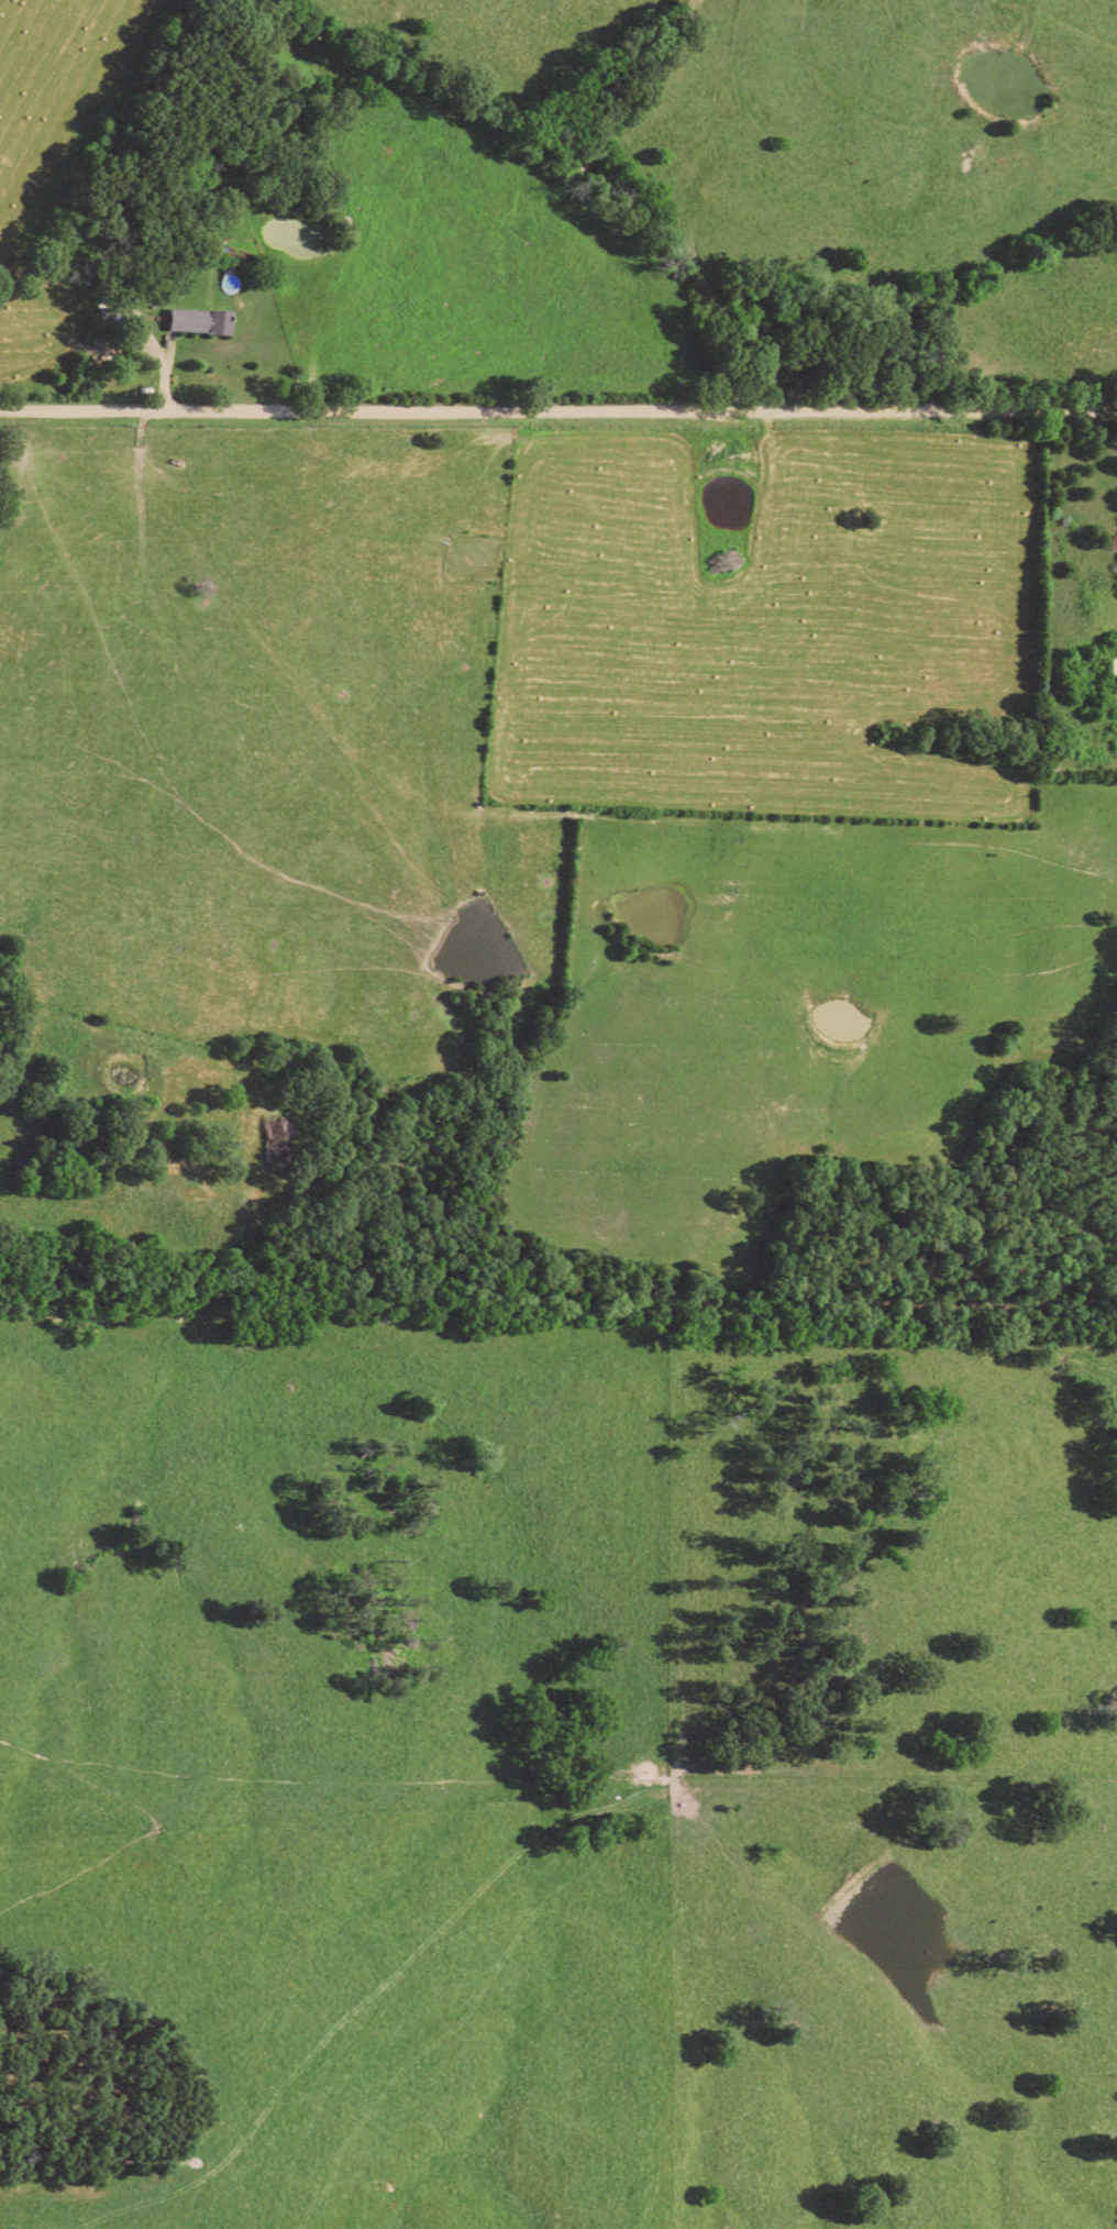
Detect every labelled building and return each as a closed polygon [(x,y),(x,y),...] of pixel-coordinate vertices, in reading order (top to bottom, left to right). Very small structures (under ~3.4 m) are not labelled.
[(178,331),(239,332),(240,309),(179,308),(178,331)]
